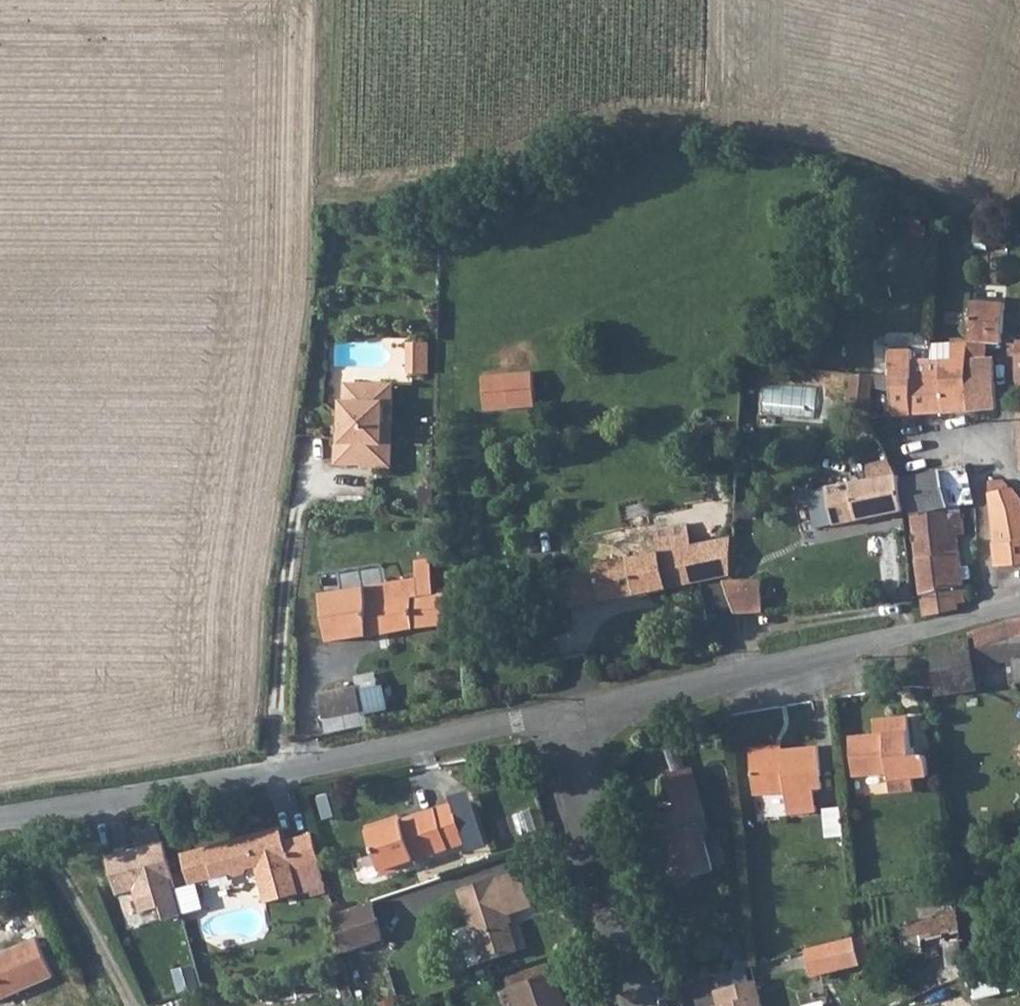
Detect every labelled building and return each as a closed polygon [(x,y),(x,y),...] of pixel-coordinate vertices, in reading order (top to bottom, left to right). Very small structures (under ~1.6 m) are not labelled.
[(966,345),(966,361),(967,409),(994,407),(993,372),(986,373),(985,354),(999,355),(1002,317),(968,314),(966,345)] [(406,341),(405,362),(421,363),(422,341),(406,341)] [(938,375),(940,412),(967,409),(966,361),(966,345),(929,346),(928,359),(928,362),(938,362),(938,375)] [(889,389),(890,417),(940,412),(938,375),(938,362),(928,362),(928,359),(909,359),(909,349),(886,350),(886,368),(888,368),(889,373),(889,378),(889,389)] [(421,363),(405,362),(405,371),(421,372),(421,363)] [(849,372),(847,410),(868,411),(869,386),(870,373),(849,372)] [(870,373),(869,386),(889,389),(889,378),(889,373),(870,373)] [(525,375),(474,381),(477,412),(528,407),(525,375)] [(339,402),(339,412),(350,402),(352,402),(352,385),(343,384),(343,402),(339,402)] [(358,467),(388,467),(389,422),(381,422),(381,406),(389,406),(389,385),(352,385),(352,402),(350,402),(339,412),(339,446),(334,446),(334,464),(349,464),(353,460),(359,460),(358,467)] [(869,480),(848,484),(855,519),(902,510),(896,475),(886,458),(866,465),(869,480)] [(965,466),(940,470),(946,507),(974,503),(965,466)] [(911,525),(922,616),(955,609),(955,603),(964,602),(956,535),(963,534),(961,516),(957,517),(957,510),(946,512),(946,507),(940,470),(900,478),(909,511),(911,525)] [(993,541),(1019,538),(1019,500),(1019,499),(1010,488),(1007,488),(1005,484),(1000,479),(986,480),(993,541)] [(848,484),(823,488),(830,523),(855,519),(848,484)] [(823,488),(804,492),(810,527),(830,523),(823,488)] [(653,552),(591,565),(593,572),(598,599),(649,589),(728,572),(727,537),(696,543),(687,545),(683,523),(649,530),(653,552)] [(993,541),(995,563),(1019,561),(1019,538),(993,541)] [(593,572),(557,580),(563,607),(598,599),(593,572)] [(413,577),(323,582),(326,632),(348,634),(365,635),(409,627),(453,621),(449,590),(429,592),(414,594),(413,577)] [(732,582),(733,612),(734,612),(755,611),(753,581),(732,582)] [(908,588),(899,589),(899,598),(908,596),(908,588)] [(1001,623),(1006,659),(1010,659),(1019,657),(1019,620),(1001,623)] [(1001,623),(968,633),(969,640),(971,671),(1010,666),(1010,659),(1006,659),(1001,623)] [(969,640),(950,644),(953,674),(971,671),(969,640)] [(950,644),(930,648),(933,671),(934,696),(973,693),(971,671),(953,674),(950,644)] [(355,686),(318,693),(323,717),(360,710),(355,686)] [(873,739),(849,742),(852,775),(885,772),(888,794),(913,792),(912,780),(927,780),(925,756),(910,757),(906,720),(872,724),(873,739)] [(778,746),(749,750),(754,792),(784,789),(786,814),(817,811),(813,784),(820,784),(815,743),(778,746)] [(659,771),(666,801),(689,795),(681,765),(659,771)] [(689,795),(666,801),(666,810),(646,815),(663,880),(703,870),(691,826),(697,823),(689,795)] [(468,840),(464,825),(446,830),(437,806),(394,819),(393,816),(367,823),(381,865),(397,861),(398,865),(416,860),(415,855),(468,840)] [(283,817),(256,825),(271,837),(287,832),(283,817)] [(271,837),(256,825),(185,845),(193,874),(234,864),(238,866),(246,865),(251,863),(254,858),(257,858),(267,895),(301,886),(295,862),(320,854),(312,826),(287,832),(271,837)] [(164,833),(106,850),(118,891),(137,885),(143,906),(165,899),(169,913),(186,908),(164,833)] [(493,872),(458,884),(483,956),(520,945),(508,908),(534,900),(524,866),(496,876),(493,872)] [(373,898),(335,909),(341,931),(379,919),(373,898)] [(868,934),(808,949),(816,977),(876,962),(868,934)] [(0,962),(0,1003),(59,978),(43,944),(0,962)] [(522,1005),(571,1005),(557,966),(514,981),(522,1005)] [(704,1000),(706,1005),(752,1005),(745,980),(707,988),(709,999),(704,1000)]
